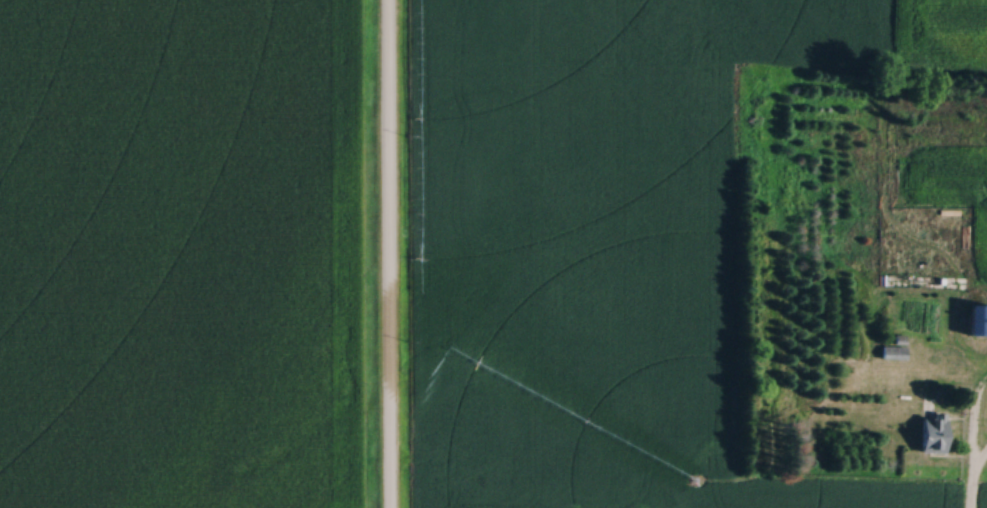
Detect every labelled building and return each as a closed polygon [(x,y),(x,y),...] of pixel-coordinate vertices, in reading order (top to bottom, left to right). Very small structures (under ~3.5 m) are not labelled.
[(986,338),(986,306),(969,306),(969,338),(986,338)] [(904,349),(882,349),(882,359),(904,359),(904,349)]
